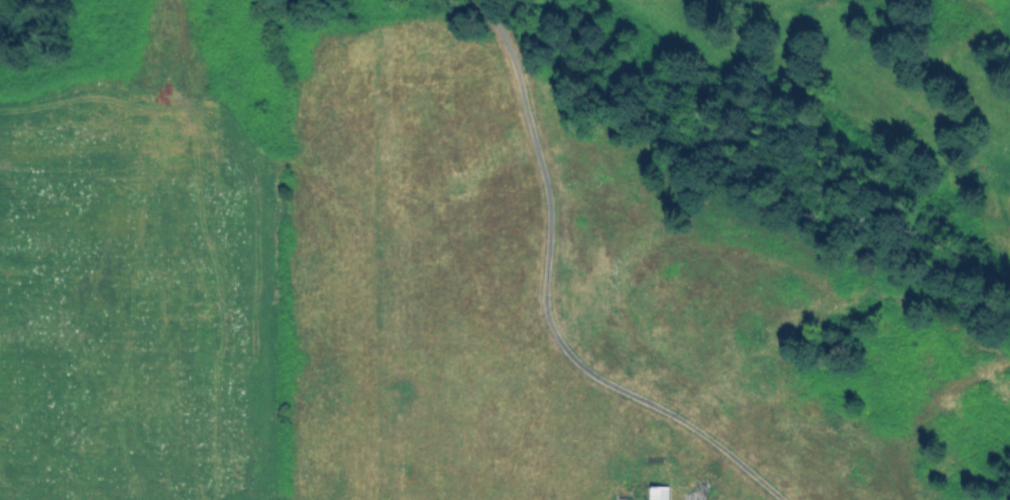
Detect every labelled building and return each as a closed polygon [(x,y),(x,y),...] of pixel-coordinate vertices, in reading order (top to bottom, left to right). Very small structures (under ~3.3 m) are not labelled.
[(650,486),(650,499),(668,499),(668,486),(650,486)]
